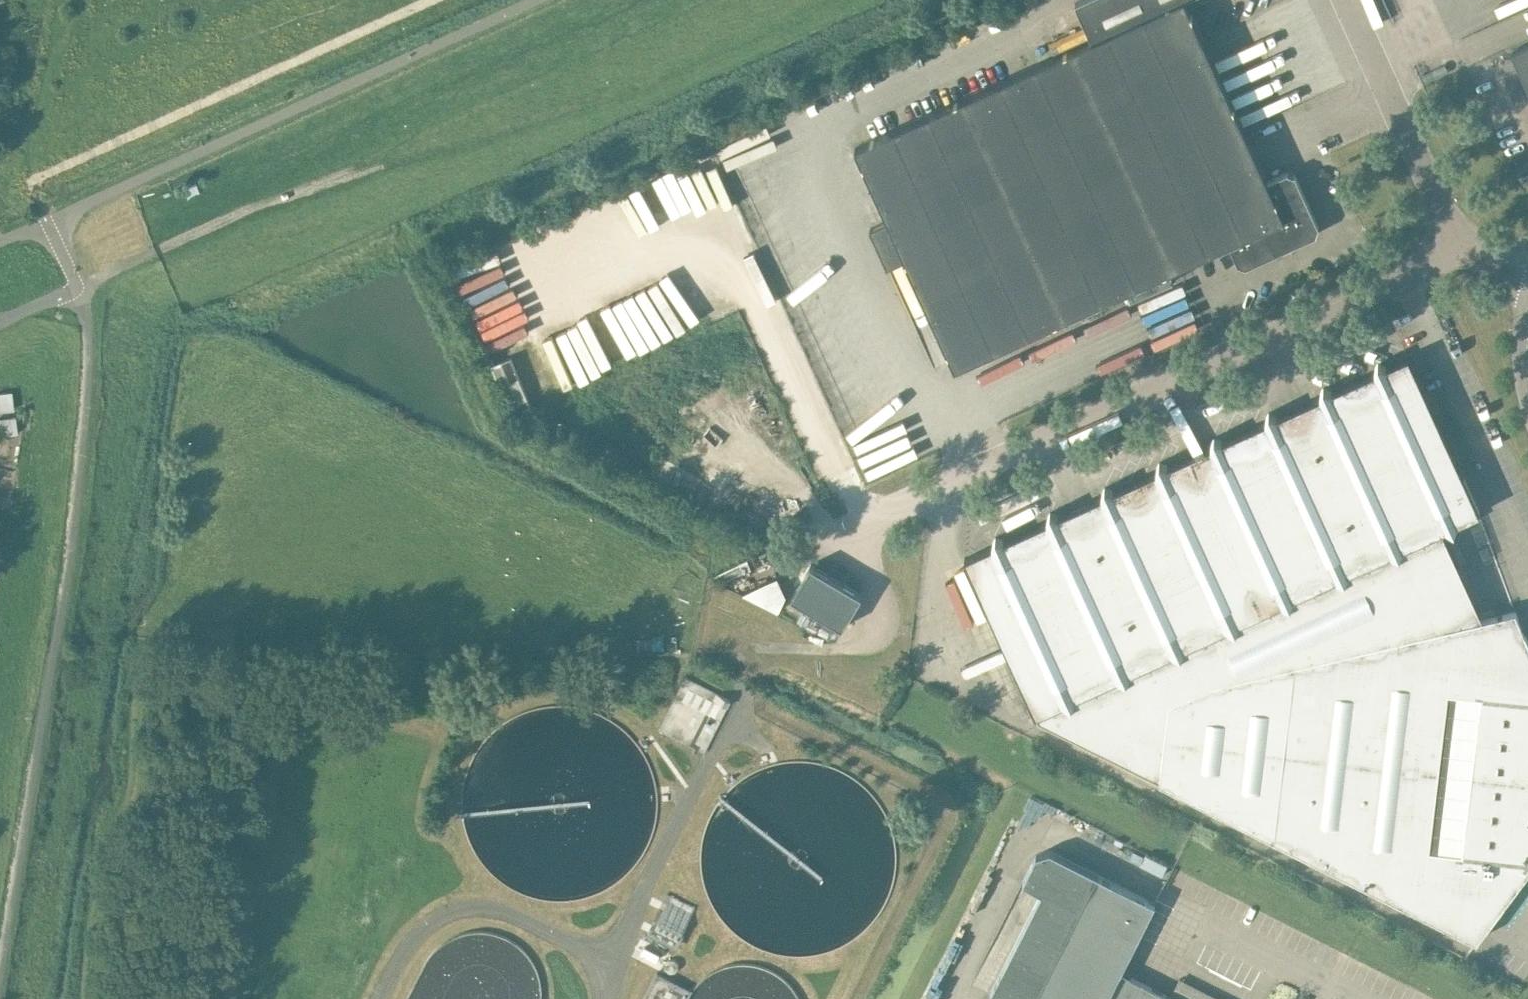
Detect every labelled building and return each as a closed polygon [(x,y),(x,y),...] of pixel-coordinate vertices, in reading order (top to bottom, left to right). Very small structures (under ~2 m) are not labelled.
[(1175,267),(1228,243),(1237,263),(1244,266),(1315,234),(1318,226),(1294,174),(1286,171),(1267,180),(1250,144),(1243,130),(1184,0),(1081,0),(1074,3),(1091,40),(854,147),(887,220),(869,228),(886,267),(905,258),(954,368),(1175,267)] [(1510,50),(1527,89),(1527,42),(1510,50)] [(991,545),(964,558),(1035,714),(1037,713),(1062,701),(1071,705),(1074,696),(1117,677),(1125,680),(1128,672),(1145,664),(1172,652),(1180,655),(1183,647),(1227,627),(1235,630),(1238,622),(1259,612),(1281,602),(1289,605),(1292,597),(1335,577),(1344,581),(1347,572),(1390,552),(1399,556),(1401,548),(1402,547),(1441,529),(1445,528),(1453,531),(1456,522),(1478,512),(1407,356),(1386,366),(1377,363),(1373,371),(1331,391),(1322,388),(1319,395),(1319,396),(1277,415),(1272,414),(1268,412),(1264,421),(1222,440),(1213,437),(1210,446),(1188,456),(1167,465),(1158,462),(1155,470),(1112,490),(1104,487),(1101,495),(1094,499),(1092,499),(1070,509),(1069,510),(1057,515),(1049,512),(1046,520),(1003,540),(995,537),(991,545)] [(1461,437),(1452,417),(1440,422),(1450,441),(1461,437)] [(1037,713),(1035,714),(1037,719),(1159,780),(1168,700),(1211,681),(1294,661),(1482,617),(1441,529),(1402,547),(1401,548),(1399,556),(1390,552),(1347,572),(1344,581),(1335,577),(1292,597),(1289,605),(1281,602),(1259,612),(1238,622),(1235,630),(1227,627),(1183,647),(1180,655),(1172,652),(1145,664),(1128,672),(1125,680),(1117,677),(1074,696),(1071,705),(1062,701),(1037,713)] [(810,565),(791,597),(842,626),(860,595),(810,565)] [(776,608),(785,590),(776,572),(739,588),(776,608)] [(1159,780),(1273,838),(1452,928),(1475,940),(1484,928),(1527,869),(1527,641),(1515,609),(1482,617),(1294,661),(1211,681),(1168,700),(1159,780)] [(999,998),(1175,998),(1120,971),(1154,903),(1049,850),(1035,855),(1022,882),(1041,891),(989,994),(999,998)] [(691,989),(667,977),(656,972),(642,998),(686,998),(691,989)]
